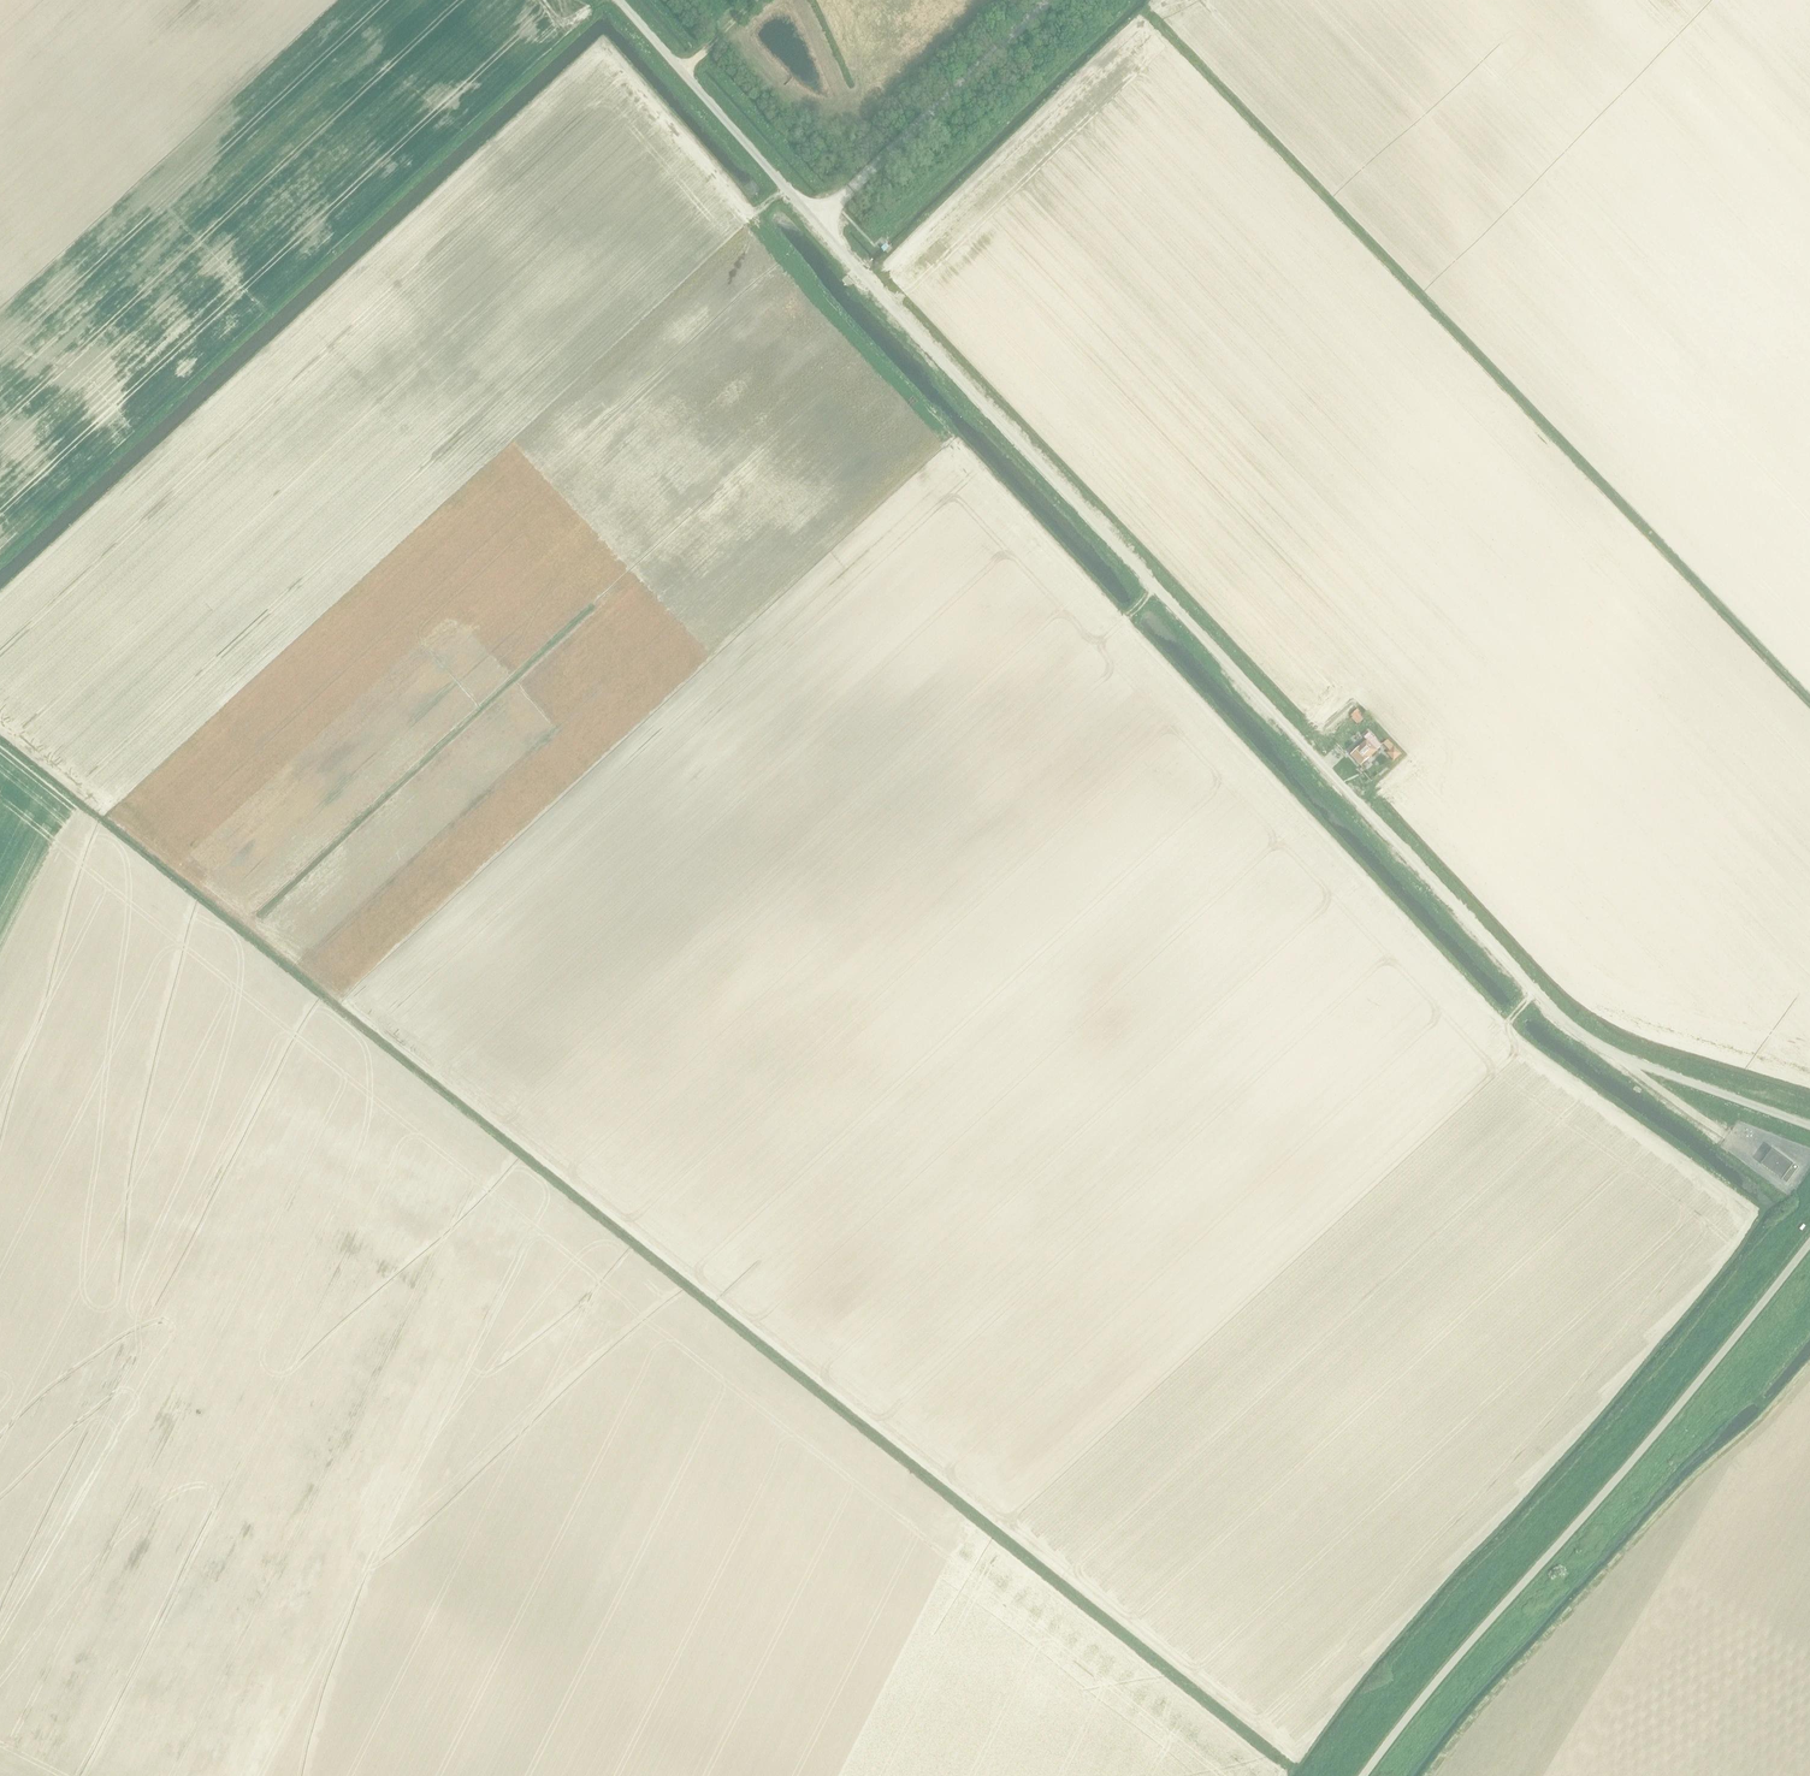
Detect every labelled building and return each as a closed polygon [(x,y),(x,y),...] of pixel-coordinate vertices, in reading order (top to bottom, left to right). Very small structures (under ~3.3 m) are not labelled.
[(888,241),(881,247),(883,249),(884,251),(891,245),(889,243),(888,241)] [(1350,717),(1359,725),(1366,718),(1357,710),(1350,717)] [(1383,743),(1387,739),(1378,730),(1374,733),(1383,743)] [(1351,755),(1362,767),(1377,752),(1377,751),(1381,747),(1369,733),(1363,739),(1366,742),(1351,755)] [(1386,754),(1393,762),(1401,754),(1387,739),(1382,744),(1389,751),(1386,754)] [(1772,1149),(1760,1164),(1768,1170),(1787,1184),(1798,1168),(1779,1154),(1772,1149)]
